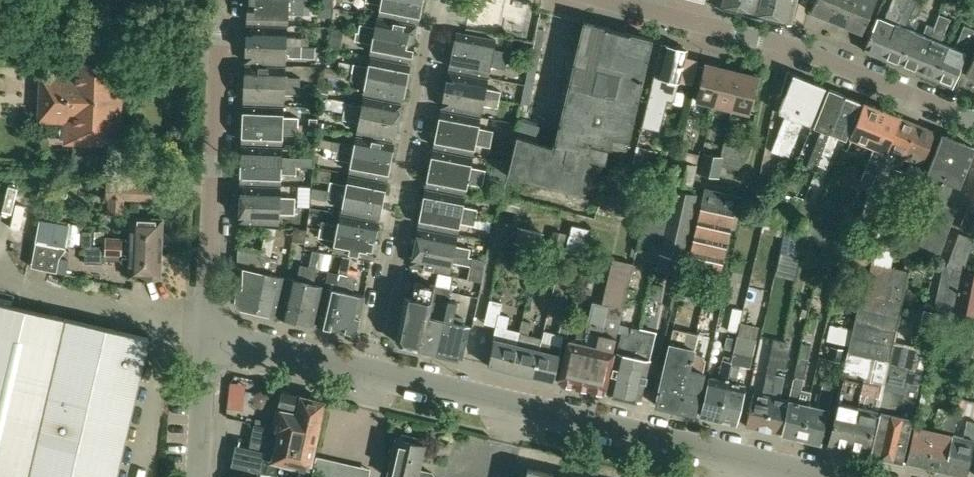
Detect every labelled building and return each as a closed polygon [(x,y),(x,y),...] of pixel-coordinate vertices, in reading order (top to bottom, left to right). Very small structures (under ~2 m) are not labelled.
[(422,2),(412,0),(366,0),(382,4),(381,12),(419,20),(422,2)] [(737,9),(739,0),(718,0),(717,4),(737,9)] [(773,18),(777,0),(739,0),(737,9),(773,18)] [(791,23),(797,0),(777,0),(773,18),(791,23)] [(812,12),(829,19),(837,0),(817,0),(812,12)] [(846,25),(856,0),(837,0),(829,19),(846,25)] [(846,25),(864,32),(876,0),(856,0),(846,25)] [(905,0),(892,0),(884,18),(879,16),(865,50),(883,57),(905,0)] [(901,64),(914,30),(906,27),(916,1),(913,0),(905,0),(883,57),(901,64)] [(303,14),(304,5),(250,2),(248,2),(247,21),(286,22),(287,13),(303,14)] [(919,71),(936,78),(949,44),(941,41),(950,19),(940,15),(936,24),(935,27),(919,71)] [(358,31),(413,42),(417,24),(379,17),(377,26),(359,23),(358,31)] [(585,20),(580,40),(555,145),(518,134),(511,163),(508,173),(594,192),(601,163),(604,163),(609,144),(627,149),(654,37),(585,20)] [(248,24),(247,42),(301,45),(301,36),(286,36),(286,26),(248,24)] [(919,71),(935,27),(927,24),(923,34),(914,30),(901,64),(919,71)] [(945,82),(953,85),(967,51),(971,39),(973,33),(973,29),(963,24),(954,46),(949,44),(936,78),(945,82)] [(332,29),(329,46),(341,48),(344,31),(332,29)] [(415,42),(413,42),(358,31),(356,40),(373,43),(371,52),(411,60),(415,42)] [(457,31),(453,49),(507,59),(508,51),(494,48),(496,39),(457,31)] [(301,57),(301,45),(247,42),(246,61),(285,63),(285,53),(288,53),(288,57),(301,57)] [(686,48),(684,45),(678,43),(676,46),(667,43),(659,74),(656,73),(645,124),(660,128),(666,105),(665,104),(666,100),(674,102),(679,80),(692,83),(699,57),(686,54),(687,48),(686,48)] [(507,59),(453,49),(450,66),(489,74),(491,65),(505,68),(507,59)] [(406,82),(410,63),(372,56),(370,65),(353,62),(351,71),(406,82)] [(115,59),(75,57),(74,78),(43,76),(41,117),(72,119),(71,139),(111,141),(115,59)] [(697,98),(716,103),(725,66),(706,61),(697,98)] [(246,66),(245,82),(300,85),(300,76),(284,75),(285,67),(246,66)] [(716,103),(733,108),(742,70),(725,66),(716,103)] [(450,70),(446,88),(499,98),(501,90),(486,87),(488,78),(450,70)] [(742,70),(733,108),(751,112),(760,75),(742,70)] [(771,150),(781,154),(810,80),(788,70),(782,93),(786,95),(780,111),(785,114),(771,150)] [(325,71),(324,77),(338,79),(339,74),(325,71)] [(403,99),(406,82),(351,71),(350,80),(366,83),(364,92),(403,99)] [(788,157),(795,139),(803,121),(810,124),(826,86),(810,80),(781,154),(788,157)] [(299,94),(300,85),(245,82),(244,102),(283,103),(283,94),(299,94)] [(446,88),(442,105),(481,113),(483,104),(497,107),(499,98),(446,88)] [(807,167),(815,171),(817,164),(821,156),(822,151),(844,94),(838,91),(831,88),(829,88),(822,104),(814,125),(822,128),(815,147),(807,167)] [(830,154),(831,153),(838,135),(846,138),(852,122),(860,100),(844,94),(822,151),(830,154)] [(345,102),(343,111),(398,121),(402,104),(364,96),(362,106),(345,102)] [(874,184),(876,179),(878,173),(899,116),(864,102),(851,136),(875,145),(862,179),(874,184)] [(298,117),(282,116),(282,107),(244,106),(243,123),(298,126),(298,117)] [(441,109),(437,128),(491,138),(493,129),(478,126),(480,117),(441,109)] [(395,139),(398,121),(343,111),(342,119),(359,122),(357,131),(395,139)] [(897,155),(904,158),(916,123),(899,116),(878,173),(888,177),(897,155)] [(298,126),(243,123),(243,141),(281,143),(281,133),(302,134),(302,126),(298,126)] [(916,123),(904,158),(912,161),(907,173),(916,176),(935,130),(916,123)] [(475,143),(489,146),(491,138),(437,128),(434,146),(473,153),(475,143)] [(332,140),(330,149),(391,161),(394,143),(356,135),(354,145),(332,140)] [(919,214),(928,218),(959,140),(947,135),(942,137),(924,182),(930,185),(919,214)] [(928,218),(915,252),(938,258),(948,233),(947,232),(957,207),(944,202),(951,183),(959,186),(972,154),(973,149),(973,146),(959,140),(928,218)] [(726,141),(723,152),(722,157),(723,157),(721,166),(738,169),(747,146),(726,141)] [(281,147),(242,145),(241,163),(296,165),(296,157),(281,156),(281,147)] [(637,147),(632,168),(653,173),(658,152),(637,147)] [(387,178),(391,161),(330,149),(325,148),(323,156),(351,162),(349,170),(387,178)] [(483,177),(491,179),(506,182),(508,173),(511,163),(494,159),(492,170),(470,166),(472,157),(434,150),(430,167),(483,177)] [(673,179),(692,185),(696,166),(698,154),(680,150),(673,179)] [(821,156),(817,164),(825,167),(828,159),(830,154),(822,151),(821,156)] [(719,176),(721,166),(723,157),(722,157),(703,153),(699,171),(719,176)] [(296,165),(241,163),(241,181),(279,183),(279,173),(296,174),(296,165)] [(29,166),(25,166),(6,165),(5,173),(25,174),(29,174),(29,166)] [(481,186),(483,177),(430,167),(427,185),(466,192),(468,184),(481,186)] [(604,204),(632,211),(640,174),(612,167),(604,204)] [(346,183),(329,180),(328,190),(383,200),(386,182),(348,175),(346,183)] [(279,186),(241,185),(240,202),(295,206),(295,197),(279,196),(279,186)] [(668,211),(666,211),(655,253),(683,260),(698,192),(674,187),(668,211)] [(735,225),(742,196),(704,187),(686,266),(719,273),(731,224),(735,225)] [(426,188),(423,206),(476,215),(477,208),(463,205),(465,196),(426,188)] [(380,217),(383,200),(328,190),(326,198),(343,201),(341,210),(380,217)] [(961,229),(973,234),(973,194),(961,229)] [(806,200),(800,215),(815,221),(821,206),(806,200)] [(278,214),(294,215),(295,206),(240,202),(239,221),(278,223),(278,214)] [(423,206),(419,224),(458,232),(460,222),(489,228),(491,220),(476,217),(476,215),(423,206)] [(646,206),(636,249),(655,253),(666,211),(646,206)] [(857,218),(830,210),(826,225),(853,233),(857,218)] [(321,219),(319,228),(374,238),(375,238),(379,221),(340,214),(339,222),(321,219)] [(94,232),(94,245),(161,248),(162,217),(131,216),(130,240),(122,239),(122,237),(106,236),(106,232),(94,232)] [(68,225),(53,221),(42,219),(39,219),(35,241),(36,241),(31,264),(57,270),(59,257),(65,249),(65,246),(81,246),(82,230),(82,225),(68,225)] [(591,228),(573,223),(566,251),(584,255),(591,228)] [(261,253),(238,248),(237,300),(243,306),(258,310),(267,272),(270,256),(276,228),(266,227),(261,253)] [(293,228),(292,241),(305,243),(306,230),(293,228)] [(374,238),(319,228),(318,236),(335,239),(334,248),(371,255),(374,238)] [(457,235),(418,228),(415,246),(468,255),(470,247),(455,244),(457,235)] [(517,254),(537,259),(543,234),(518,228),(514,242),(519,243),(517,254)] [(779,251),(800,256),(805,232),(784,228),(779,251)] [(846,233),(827,229),(819,262),(838,267),(840,261),(846,233)] [(895,246),(915,252),(921,237),(901,229),(895,246)] [(161,248),(94,245),(92,245),(92,231),(82,230),(81,246),(85,246),(84,262),(101,263),(105,259),(119,259),(123,264),(129,264),(129,276),(160,277),(161,248)] [(552,230),(544,266),(558,269),(566,233),(552,230)] [(947,266),(938,309),(971,316),(970,320),(973,320),(973,272),(963,270),(973,238),(959,232),(948,262),(947,266)] [(872,263),(873,259),(877,241),(854,235),(846,233),(840,261),(871,268),(872,263)] [(468,255),(415,246),(411,263),(450,271),(452,261),(470,265),(471,256),(468,255)] [(309,266),(297,318),(314,322),(323,284),(314,282),(318,268),(316,268),(320,252),(313,251),(309,266)] [(267,272),(258,310),(276,313),(284,276),(275,274),(279,258),(270,256),(267,272)] [(348,274),(349,271),(352,258),(343,256),(336,287),(327,286),(319,324),(336,328),(348,274)] [(837,399),(829,431),(827,443),(865,452),(875,409),(878,409),(893,343),(909,272),(872,263),(871,268),(864,294),(861,293),(852,329),(848,346),(835,398),(837,399)] [(280,314),(297,318),(309,266),(301,264),(298,279),(288,276),(280,314)] [(420,348),(437,352),(449,299),(454,276),(438,273),(435,284),(416,280),(412,296),(405,295),(396,337),(401,344),(420,348)] [(348,274),(336,328),(352,331),(356,329),(364,294),(353,292),(356,276),(348,274)] [(683,280),(679,298),(704,303),(708,286),(683,280)] [(454,315),(457,301),(449,299),(437,352),(462,357),(469,325),(462,323),(464,317),(454,315)] [(558,381),(573,384),(604,391),(613,350),(623,307),(603,302),(592,300),(582,344),(574,343),(567,341),(558,381)] [(0,302),(0,476),(116,476),(148,337),(0,302)] [(727,328),(738,331),(740,322),(741,318),(743,309),(732,306),(727,328)] [(870,453),(901,460),(936,313),(923,310),(914,348),(893,343),(878,409),(880,410),(870,453)] [(562,323),(559,336),(562,336),(567,338),(570,326),(573,313),(565,311),(562,323)] [(499,314),(494,338),(487,364),(510,369),(516,343),(519,331),(506,329),(509,316),(507,316),(499,314)] [(522,319),(519,331),(516,343),(510,369),(533,374),(541,340),(542,338),(527,334),(530,321),(522,319)] [(826,341),(848,346),(852,329),(830,324),(826,341)] [(655,403),(678,408),(695,340),(696,341),(698,333),(673,327),(655,403)] [(639,330),(638,335),(623,396),(640,400),(649,359),(653,340),(646,338),(647,332),(639,330)] [(638,335),(629,333),(621,331),(606,392),(623,396),(638,335)] [(698,333),(696,341),(695,340),(678,408),(694,412),(704,371),(703,371),(706,357),(705,356),(709,335),(698,333)] [(732,357),(717,417),(734,422),(737,411),(744,384),(736,382),(740,364),(749,366),(752,356),(756,339),(737,334),(736,340),(733,351),(733,352),(732,357)] [(723,350),(733,352),(733,351),(736,340),(726,337),(723,350)] [(777,365),(782,340),(773,338),(768,363),(777,365)] [(533,374),(552,379),(560,349),(561,345),(541,340),(533,374)] [(782,340),(777,365),(786,367),(791,342),(782,340)] [(827,359),(841,362),(844,349),(831,346),(827,359)] [(709,376),(703,399),(699,413),(717,417),(732,357),(724,355),(718,378),(709,376)] [(798,358),(795,373),(805,375),(808,360),(798,358)] [(764,428),(775,373),(767,371),(762,393),(753,391),(745,424),(764,428)] [(784,375),(775,373),(764,428),(782,433),(789,399),(779,396),(784,375)] [(811,391),(802,389),(804,378),(794,376),(789,399),(782,433),(800,437),(808,403),(811,391)] [(818,405),(808,403),(800,437),(820,441),(828,407),(827,407),(832,385),(823,383),(818,405)] [(923,383),(916,414),(925,416),(932,385),(923,383)] [(262,388),(254,393),(254,402),(261,407),(269,403),(270,393),(262,388)] [(297,392),(281,389),(279,401),(295,404),(297,392)] [(298,411),(281,408),(278,428),(255,423),(249,446),(236,443),(232,464),(271,474),(281,476),(285,476),(309,476),(312,463),(324,400),(301,394),(298,411)] [(941,433),(934,431),(926,466),(944,470),(952,435),(952,434),(957,411),(946,408),(941,433)] [(952,434),(952,435),(944,470),(965,475),(973,440),(973,436),(973,422),(967,420),(963,437),(952,434)] [(915,427),(911,445),(907,462),(926,466),(934,431),(915,427)] [(438,476),(434,471),(419,467),(425,444),(421,443),(423,438),(403,434),(402,438),(398,437),(389,476),(392,476),(438,476)] [(311,476),(341,476),(344,462),(316,455),(311,476)] [(528,467),(525,476),(571,476),(528,467)]
